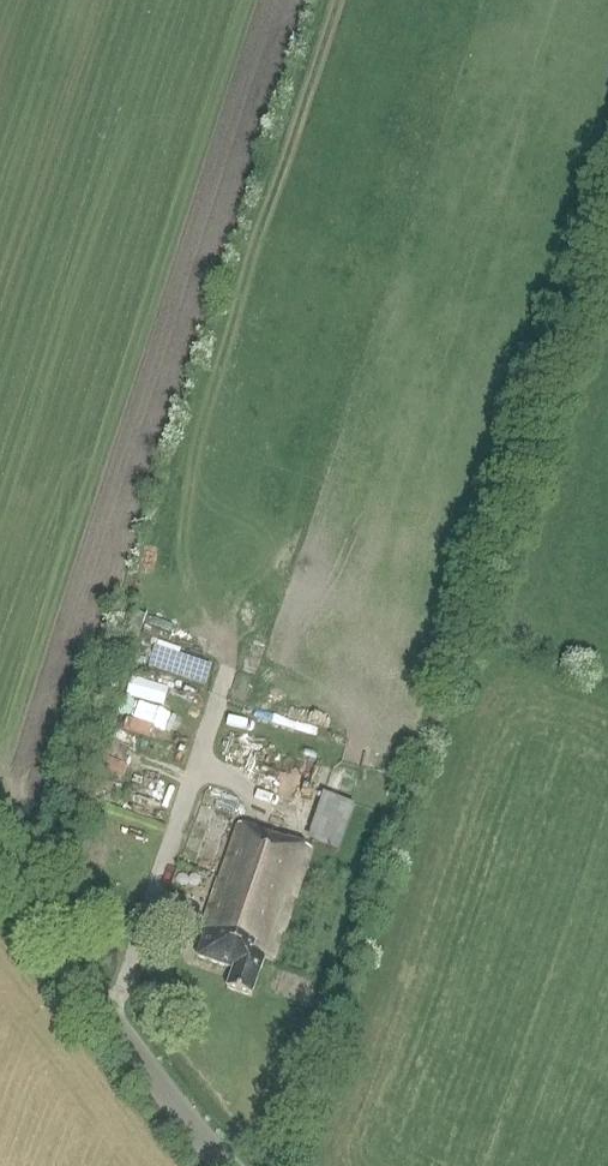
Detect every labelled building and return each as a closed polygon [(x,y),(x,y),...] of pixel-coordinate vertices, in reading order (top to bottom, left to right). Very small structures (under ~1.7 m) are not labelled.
[(335,791),(318,837),(347,847),(364,802),(335,791)] [(272,958),(308,848),(236,824),(201,931),(204,931),(195,958),(232,970),(226,987),(252,995),(265,956),(272,958)] [(180,924),(196,930),(201,917),(184,911),(180,924)] [(180,924),(174,938),(191,944),(196,930),(180,924)]
